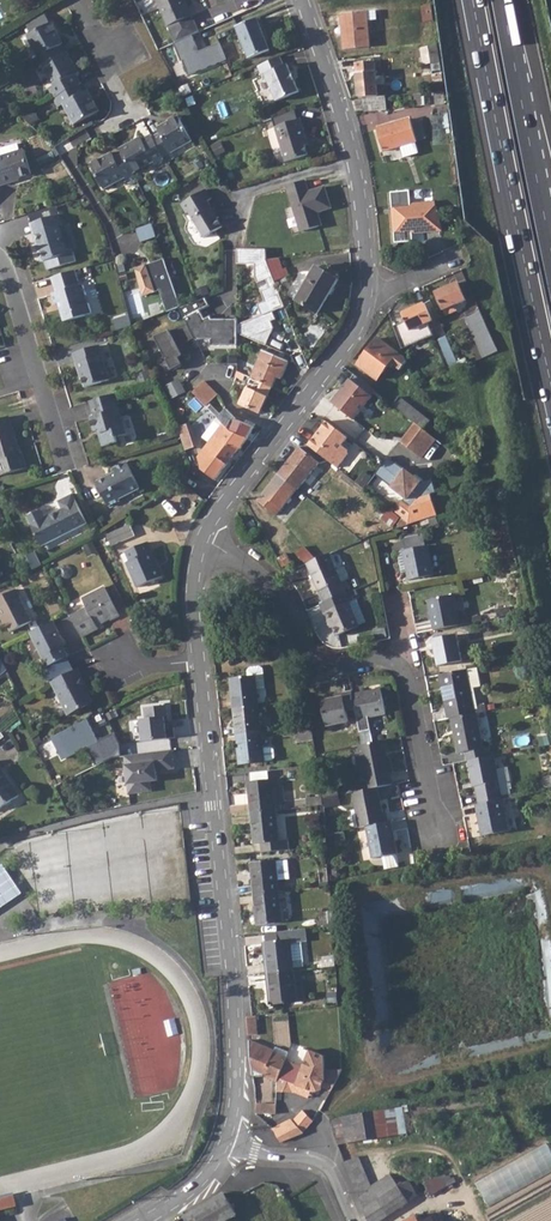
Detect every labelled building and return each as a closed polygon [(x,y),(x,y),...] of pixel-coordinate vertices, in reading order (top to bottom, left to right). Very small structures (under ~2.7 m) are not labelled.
[(177,41),(200,31),(185,0),(157,0),(177,41)] [(431,4),(421,5),(423,20),(433,19),(431,4)] [(375,9),(341,12),(345,48),(370,46),(368,20),(376,20),(375,9)] [(31,33),(50,23),(45,13),(27,25),(31,33)] [(257,18),(237,26),(249,57),(270,49),(257,18)] [(32,59),(36,68),(63,53),(59,46),(64,43),(52,22),(50,23),(31,33),(23,38),(30,51),(33,50),(37,57),(32,59)] [(437,45),(423,47),(425,63),(430,63),(432,75),(427,76),(428,83),(443,82),(437,45)] [(415,48),(399,50),(400,57),(415,55),(415,48)] [(63,53),(41,65),(52,85),(46,89),(51,98),(53,98),(78,84),(80,83),(76,74),(79,72),(68,51),(63,53)] [(280,55),(257,64),(261,74),(264,73),(276,100),(299,90),(287,63),(284,64),(280,55)] [(356,63),(359,97),(363,97),(379,96),(375,62),(356,63)] [(78,84),(53,98),(57,106),(62,104),(73,124),(99,110),(88,89),(82,92),(78,84)] [(385,95),(363,97),(364,111),(386,109),(385,95)] [(159,132),(152,136),(166,162),(173,157),(171,152),(192,141),(178,115),(157,127),(159,132)] [(300,118),(273,127),(285,161),(307,155),(302,138),(306,137),(300,118)] [(410,118),(376,129),(383,150),(401,144),(405,156),(419,151),(410,118)] [(139,136),(118,148),(121,153),(132,173),(153,162),(156,168),(166,162),(152,136),(150,134),(141,139),(139,136)] [(66,138),(52,145),(58,155),(72,148),(66,138)] [(0,155),(0,174),(3,183),(15,179),(15,177),(33,172),(26,148),(22,149),(20,142),(0,147),(0,151),(1,155),(0,155)] [(132,173),(121,153),(114,157),(111,151),(90,164),(104,189),(125,177),(128,182),(135,178),(132,173)] [(331,208),(325,186),(309,191),(305,180),(287,186),(301,231),(320,226),(316,212),(331,208)] [(209,198),(204,188),(179,203),(184,212),(186,210),(201,237),(220,227),(215,218),(217,217),(211,207),(210,208),(206,201),(209,198)] [(45,247),(41,248),(44,260),(69,252),(61,223),(65,222),(62,212),(43,218),(46,227),(39,229),(45,247)] [(43,218),(32,221),(41,248),(45,247),(39,229),(46,227),(43,218)] [(154,223),(139,228),(143,241),(158,236),(154,223)] [(264,249),(236,249),(236,260),(266,259),(264,249)] [(168,311),(182,306),(168,257),(136,266),(144,296),(162,291),(168,311)] [(278,257),(266,259),(274,281),(286,276),(278,257)] [(315,265),(294,301),(317,313),(338,278),(315,265)] [(77,270),(53,277),(57,293),(54,294),(57,305),(63,303),(64,307),(62,308),(67,322),(93,313),(85,285),(82,286),(77,270)] [(457,281),(436,291),(444,308),(465,299),(457,281)] [(438,318),(430,300),(403,312),(410,330),(411,330),(415,338),(424,334),(421,326),(438,318)] [(479,308),(465,315),(483,358),(492,353),(498,351),(479,308)] [(143,310),(127,316),(130,324),(145,318),(143,310)] [(300,314),(293,317),(302,339),(309,337),(300,314)] [(127,316),(112,321),(115,331),(131,326),(130,324),(127,316)] [(292,329),(289,321),(269,334),(267,339),(285,346),(292,329)] [(446,335),(437,339),(452,371),(460,367),(446,335)] [(400,368),(407,359),(378,338),(357,364),(377,380),(391,361),(400,368)] [(100,344),(74,353),(80,372),(82,371),(86,386),(111,378),(100,344)] [(262,350),(250,378),(271,387),(276,376),(280,378),(287,361),(262,350)] [(250,378),(238,406),(258,414),(271,387),(250,378)] [(351,379),(332,402),(354,419),(372,396),(351,379)] [(203,381),(191,392),(205,406),(217,394),(203,381)] [(114,394),(90,401),(95,416),(89,418),(93,431),(100,429),(101,434),(99,435),(103,447),(117,443),(115,438),(126,435),(114,394)] [(400,396),(393,404),(404,413),(411,404),(400,396)] [(228,397),(212,413),(223,424),(229,430),(245,437),(247,438),(258,414),(238,406),(228,397)] [(411,404),(404,413),(415,422),(424,429),(430,419),(411,404)] [(0,418),(0,471),(1,475),(28,466),(24,452),(20,453),(18,447),(20,446),(10,415),(0,418)] [(326,421),(307,444),(329,461),(336,467),(347,453),(347,449),(341,445),(347,438),(326,421)] [(415,422),(400,441),(420,457),(435,438),(424,429),(415,422)] [(189,424),(179,426),(181,435),(183,444),(193,441),(189,424)] [(229,430),(223,424),(204,447),(207,459),(221,469),(245,437),(229,430)] [(435,438),(420,457),(427,462),(441,443),(435,438)] [(299,447),(278,474),(296,489),(318,461),(299,447)] [(376,473),(383,479),(397,462),(389,456),(382,465),(376,473)] [(115,472),(97,482),(108,505),(119,499),(118,497),(139,486),(126,461),(113,468),(115,472)] [(343,473),(329,461),(322,469),(337,481),(343,473)] [(397,462),(383,479),(406,497),(395,512),(399,516),(409,523),(438,515),(431,495),(437,493),(433,478),(422,482),(397,462)] [(275,515),(296,489),(278,474),(257,501),(275,515)] [(41,509),(27,516),(42,546),(87,523),(72,494),(58,501),(62,510),(46,517),(41,509)] [(389,508),(384,504),(375,515),(391,527),(399,516),(395,512),(389,508)] [(250,519),(244,523),(247,528),(254,525),(250,519)] [(110,535),(114,545),(116,549),(130,543),(124,529),(115,533),(110,535)] [(424,534),(403,538),(405,549),(403,549),(409,579),(434,573),(428,544),(426,545),(424,534)] [(147,541),(125,551),(129,560),(126,562),(137,588),(162,577),(147,541)] [(305,546),(297,553),(304,561),(314,557),(305,546)] [(329,552),(306,562),(322,602),(345,593),(329,552)] [(286,553),(277,558),(282,567),(289,559),(286,553)] [(289,559),(282,567),(283,569),(291,564),(289,559)] [(87,607),(71,615),(82,637),(98,629),(96,625),(111,617),(112,619),(119,616),(104,587),(82,598),(87,607)] [(0,595),(0,618),(2,617),(9,631),(31,620),(14,588),(0,595)] [(322,602),(319,604),(326,621),(329,620),(331,625),(334,634),(357,626),(347,601),(353,598),(350,591),(345,593),(322,602)] [(430,600),(435,629),(468,622),(466,613),(458,615),(453,595),(430,600)] [(234,610),(216,616),(218,624),(236,619),(234,610)] [(52,619),(29,631),(46,665),(67,654),(59,638),(61,636),(52,619)] [(457,634),(433,639),(439,666),(463,661),(457,634)] [(282,639),(270,645),(275,657),(286,652),(282,639)] [(230,678),(233,707),(258,704),(256,688),(265,686),(263,669),(260,666),(249,667),(247,671),(247,677),(230,678)] [(477,666),(440,674),(449,718),(452,717),(474,712),(470,686),(476,685),(481,684),(477,666)] [(533,676),(531,666),(527,667),(523,672),(524,676),(528,678),(533,676)] [(78,668),(52,681),(69,714),(93,702),(85,686),(87,685),(78,668)] [(476,685),(470,686),(474,712),(476,712),(482,711),(480,704),(476,685)] [(380,688),(351,693),(354,710),(356,719),(386,713),(380,688)] [(351,693),(350,691),(331,695),(333,699),(320,701),(325,726),(347,721),(345,711),(354,710),(351,693)] [(302,700),(294,700),(298,715),(307,713),(302,700)] [(490,702),(480,704),(482,711),(491,709),(490,702)] [(140,718),(143,740),(176,736),(174,726),(166,727),(165,719),(168,719),(167,711),(166,704),(144,706),(145,717),(140,718)] [(258,704),(233,707),(236,733),(261,731),(258,704)] [(474,712),(452,717),(458,752),(465,751),(467,760),(487,755),(485,746),(483,747),(476,712),(474,712)] [(85,717),(49,735),(60,757),(72,750),(71,748),(75,746),(77,750),(88,744),(97,740),(85,717)] [(261,731),(236,733),(239,764),(272,760),(274,758),(273,747),(271,745),(262,746),(261,731)] [(361,744),(358,744),(367,789),(377,787),(391,784),(382,739),(361,744)] [(151,770),(157,769),(174,767),(172,749),(125,755),(129,792),(152,789),(151,780),(153,780),(151,770)] [(330,750),(316,753),(317,762),(332,759),(330,750)] [(487,755),(467,760),(471,782),(473,782),(478,804),(502,799),(503,798),(497,770),(493,754),(487,755)] [(18,794),(0,768),(0,807),(18,794)] [(497,770),(503,798),(513,797),(506,768),(497,770)] [(277,775),(277,804),(285,804),(285,775),(277,775)] [(246,781),(250,813),(276,810),(272,778),(246,781)] [(367,789),(352,792),(359,826),(366,825),(387,821),(386,811),(383,812),(377,787),(367,789)] [(322,795),(305,797),(306,806),(323,804),(322,798),(322,795)] [(333,796),(322,798),(323,804),(323,807),(335,804),(333,796)] [(478,804),(476,804),(482,835),(508,831),(502,799),(478,804)] [(276,810),(250,813),(254,844),(260,843),(261,852),(288,849),(287,840),(279,841),(276,810)] [(387,821),(366,825),(373,857),(382,855),(396,852),(397,852),(391,820),(387,821)] [(336,831),(325,834),(326,842),(338,839),(336,831)] [(396,852),(382,855),(385,868),(399,865),(396,852)] [(250,862),(253,893),(279,890),(278,880),(289,878),(287,859),(276,860),(276,859),(250,862)] [(1,905),(21,892),(1,862),(0,862),(0,867),(13,886),(1,894),(0,892),(0,903),(1,905)] [(328,866),(318,867),(319,886),(329,885),(328,879),(328,866)] [(1,894),(13,886),(0,867),(0,892),(1,894)] [(279,890),(253,893),(257,925),(282,922),(279,890)] [(288,930),(265,933),(266,941),(289,939),(288,930)] [(266,941),(265,941),(269,974),(294,971),(304,970),(301,943),(290,942),(290,939),(289,939),(266,941)] [(334,955),(322,957),(322,968),(335,966),(334,955)] [(294,971),(269,974),(272,1004),(297,1001),(294,971)] [(338,1005),(337,996),(329,997),(330,1000),(325,1001),(326,1007),(338,1005)] [(251,1016),(246,1016),(248,1035),(255,1034),(253,1016),(251,1016)] [(274,1049),(249,1038),(252,1076),(262,1075),(276,1081),(284,1061),(288,1050),(276,1046),(274,1049)] [(284,1061),(276,1081),(326,1101),(341,1070),(341,1069),(328,1067),(325,1074),(317,1070),(315,1075),(284,1061)] [(275,1103),(256,1103),(256,1113),(275,1114),(275,1103)] [(341,1116),(329,1121),(338,1145),(399,1134),(394,1107),(341,1116)] [(276,1131),(280,1142),(304,1132),(313,1121),(302,1110),(293,1121),(276,1131)] [(550,1173),(550,1145),(550,1143),(477,1180),(489,1205),(550,1173)] [(394,1172),(373,1187),(379,1197),(397,1186),(408,1202),(417,1195),(407,1180),(402,1184),(394,1172)] [(448,1175),(422,1180),(431,1195),(452,1183),(448,1175)] [(359,1197),(369,1220),(379,1220),(408,1202),(397,1186),(379,1197),(373,1187),(359,1197)] [(184,1216),(187,1220),(226,1220),(237,1214),(224,1193),(184,1216)] [(15,1206),(13,1197),(0,1200),(0,1211),(15,1206)] [(438,1211),(423,1220),(443,1220),(438,1211)]
